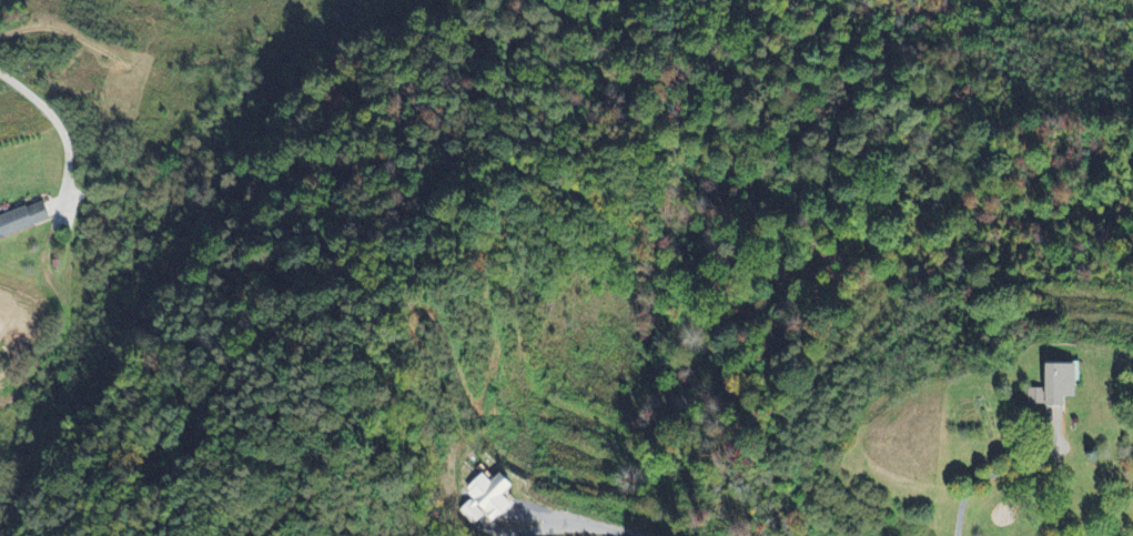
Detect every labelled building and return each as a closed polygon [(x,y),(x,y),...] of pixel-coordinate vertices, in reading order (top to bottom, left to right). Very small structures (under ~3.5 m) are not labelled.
[(55,223),(49,202),(1,217),(0,213),(0,240),(55,223)] [(1081,399),(1082,367),(1049,366),(1048,390),(1034,390),(1034,405),(1049,405),(1049,398),(1081,399)] [(512,507),(504,495),(512,490),(502,475),(490,483),(485,475),(467,487),(475,500),(462,509),(472,525),(487,515),(490,521),(512,507)]
